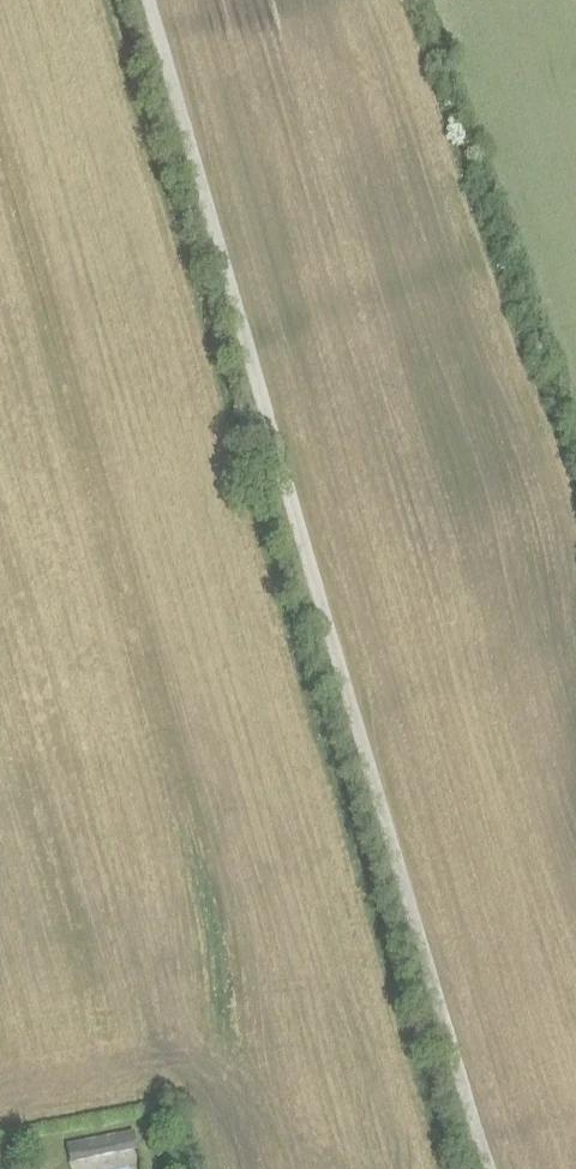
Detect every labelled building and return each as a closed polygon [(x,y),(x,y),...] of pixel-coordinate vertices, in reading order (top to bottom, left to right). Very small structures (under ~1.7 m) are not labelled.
[(118,1154),(114,1136),(66,1145),(70,1163),(118,1154)]
